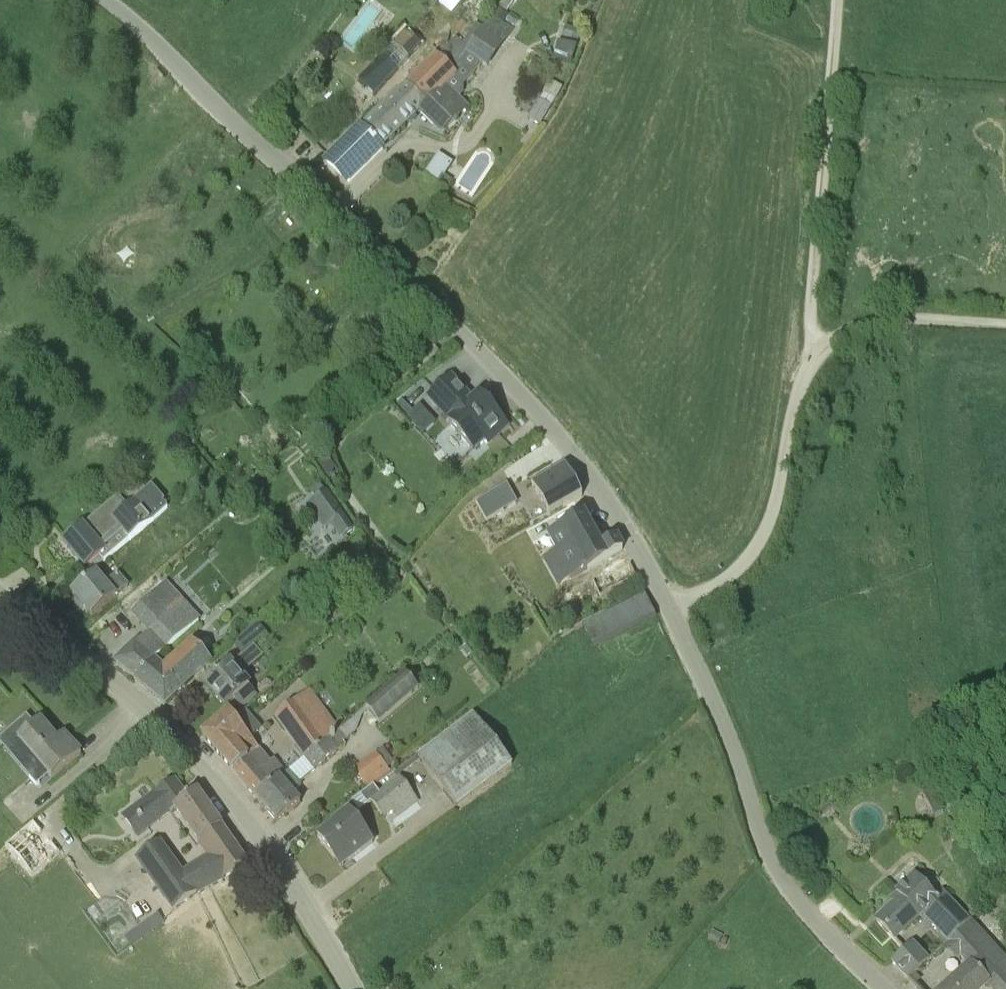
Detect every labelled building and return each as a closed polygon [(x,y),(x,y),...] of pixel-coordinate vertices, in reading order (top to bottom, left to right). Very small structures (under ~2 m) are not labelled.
[(499,9),(492,19),(499,23),(506,14),(499,9)] [(574,29),(571,41),(578,43),(581,31),(574,29)] [(404,31),(392,44),(408,59),(420,46),(404,31)] [(502,43),(484,31),(460,65),(461,66),(454,74),(453,75),(463,85),(482,65),(485,67),(502,43)] [(374,95),(397,70),(382,55),(358,80),(374,95)] [(453,75),(454,74),(437,57),(407,85),(428,105),(445,85),(453,75)] [(450,107),(459,98),(445,85),(428,105),(407,85),(385,107),(383,106),(361,128),(383,149),(415,117),(418,114),(441,137),(460,117),(450,107)] [(539,99),(551,106),(554,100),(542,93),(539,99)] [(551,106),(539,99),(527,120),(540,127),(551,106)] [(328,162),(349,182),(383,149),(361,128),(328,162)] [(445,177),(443,175),(438,182),(448,189),(452,181),(445,177)] [(449,377),(428,397),(451,422),(448,424),(472,450),(483,440),(487,444),(508,425),(488,403),(481,395),(472,402),(449,377)] [(414,425),(427,414),(419,404),(411,412),(400,400),(395,404),(414,425)] [(564,467),(531,486),(550,517),(582,498),(564,467)] [(321,529),(329,523),(339,538),(352,529),(326,490),(305,504),(321,529)] [(487,520),(502,512),(492,493),(476,502),(487,520)] [(599,546),(583,517),(562,528),(578,558),(599,546)] [(64,542),(85,568),(105,552),(83,526),(64,542)] [(91,617),(113,597),(115,598),(129,586),(118,573),(104,585),(95,575),(72,595),(91,617)] [(136,682),(155,665),(200,624),(167,587),(135,615),(151,632),(117,665),(136,682)] [(586,618),(594,641),(658,617),(650,594),(586,618)] [(256,696),(239,676),(275,645),(255,622),(233,643),(242,654),(205,685),(224,708),(233,700),(241,709),(256,696)] [(165,706),(167,704),(209,663),(191,646),(163,672),(155,665),(136,682),(165,706)] [(405,673),(365,707),(379,723),(418,689),(405,673)] [(274,718),(302,758),(341,730),(311,689),(274,718)] [(202,736),(256,799),(285,772),(274,759),(271,762),(260,749),(257,751),(248,741),(261,730),(245,710),(232,722),(227,716),(202,736)] [(341,730),(302,758),(303,759),(285,772),(256,799),(276,822),(300,802),(293,793),(302,786),(299,783),(314,772),(313,771),(346,746),(343,742),(357,731),(361,720),(357,716),(341,730)] [(455,810),(511,766),(476,718),(418,762),(455,810)] [(52,779),(62,770),(81,754),(72,744),(65,750),(40,722),(19,741),(52,779)] [(376,752),(388,767),(394,762),(382,747),(376,752)] [(418,802),(400,777),(379,793),(374,785),(360,795),(368,804),(371,802),(385,819),(393,812),(398,818),(418,802)] [(177,809),(208,856),(180,872),(159,844),(135,862),(175,917),(200,899),(198,896),(224,882),(223,880),(247,864),(196,791),(187,798),(174,780),(134,808),(149,828),(177,809)] [(943,808),(937,794),(942,792),(938,782),(933,784),(922,788),(933,813),(943,808)] [(351,811),(334,825),(318,837),(334,859),(343,852),(350,861),(374,842),(351,811)] [(957,829),(954,838),(968,843),(971,834),(957,829)] [(925,913),(949,941),(963,927),(970,921),(944,891),(935,899),(915,878),(898,894),(901,896),(877,920),(895,939),(925,913)] [(130,947),(163,923),(156,913),(123,938),(127,943),(130,947)] [(949,941),(972,966),(945,988),(981,988),(988,983),(993,988),(1005,988),(1005,959),(970,921),(963,927),(949,941)] [(721,938),(723,935),(712,930),(707,939),(717,945),(718,945),(721,938)] [(913,942),(893,963),(909,980),(929,960),(913,942)]
